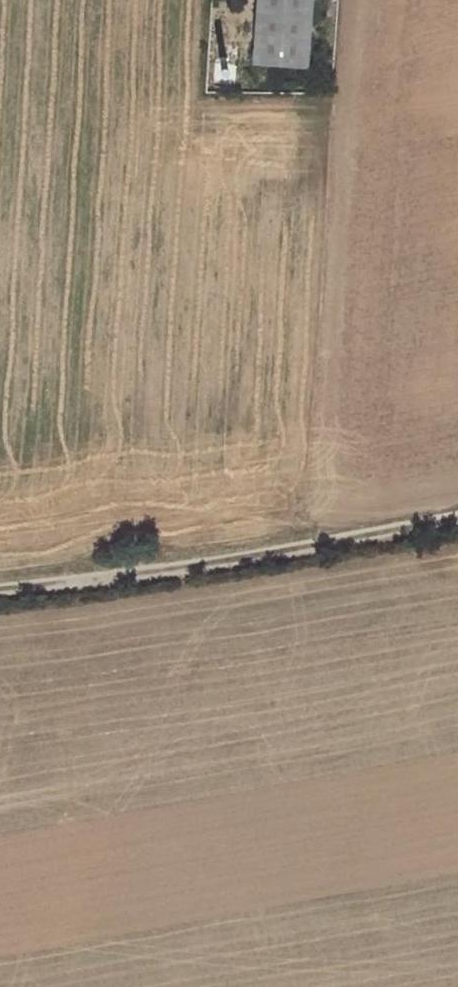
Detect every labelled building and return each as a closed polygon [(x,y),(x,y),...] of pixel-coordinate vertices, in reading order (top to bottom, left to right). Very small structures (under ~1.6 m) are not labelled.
[(253,64),(306,67),(311,0),(257,0),(253,64)]
